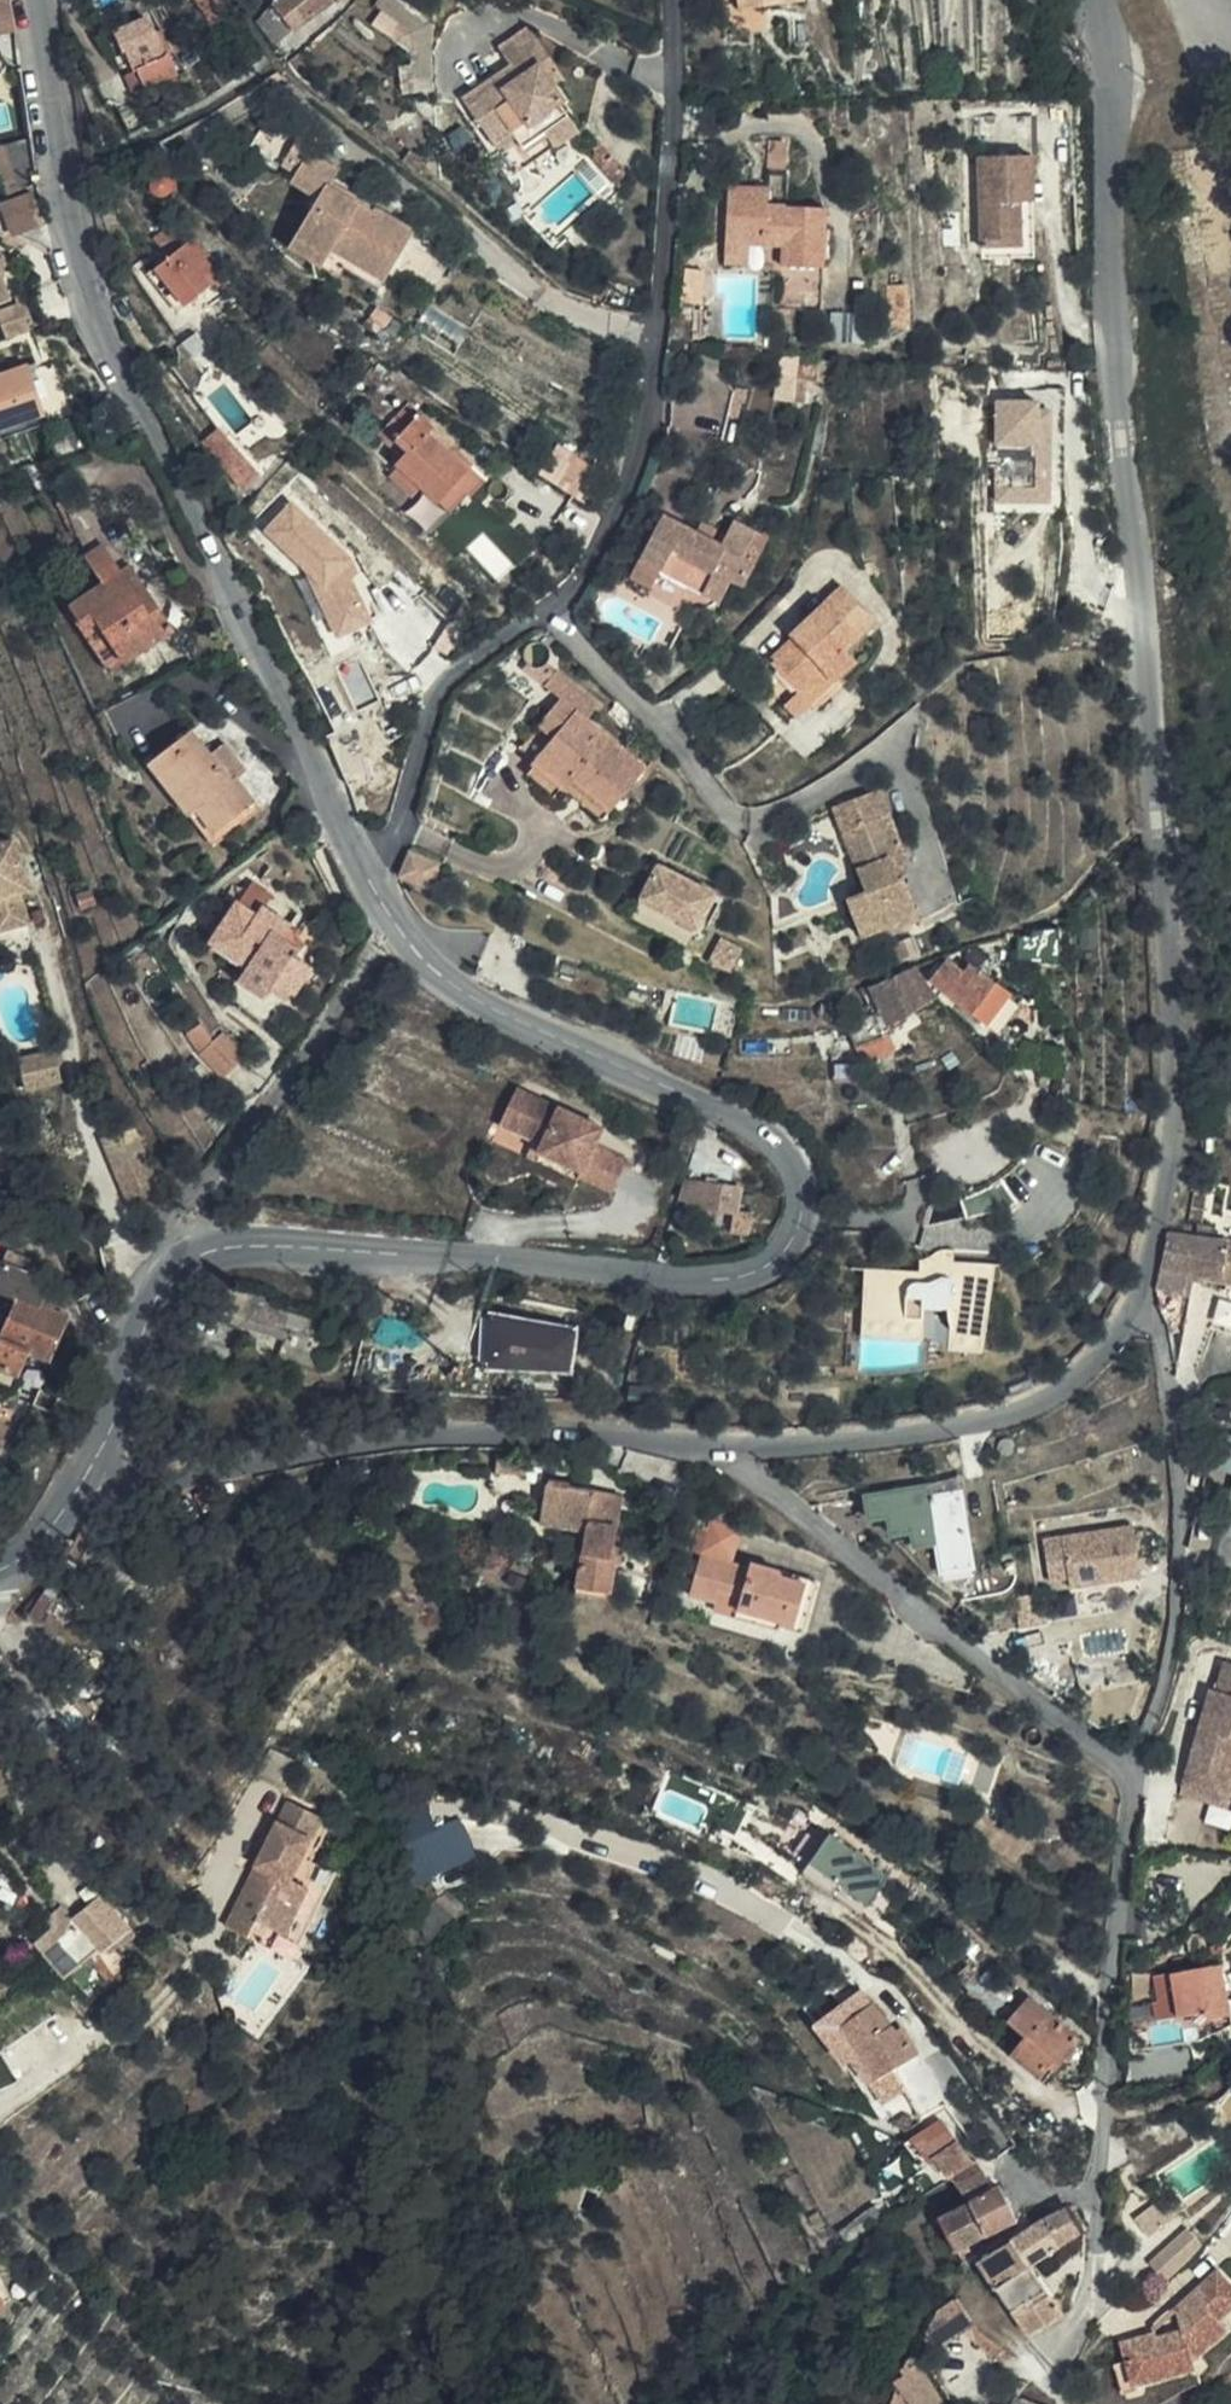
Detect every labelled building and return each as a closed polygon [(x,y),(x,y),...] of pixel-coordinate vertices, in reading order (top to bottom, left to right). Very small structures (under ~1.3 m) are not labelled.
[(9,0),(0,0),(0,11),(11,8),(9,0)] [(213,0),(194,0),(215,27),(226,18),(213,0)] [(275,6),(296,33),(314,19),(301,0),(282,0),(275,6)] [(314,19),(340,0),(301,0),(314,19)] [(736,17),(799,9),(797,0),(734,0),(736,17)] [(428,34),(423,30),(428,24),(413,14),(400,35),(417,48),(428,34)] [(128,53),(137,72),(141,71),(148,88),(181,74),(171,54),(168,56),(155,29),(152,30),(147,18),(115,32),(124,54),(128,53)] [(501,48),(513,67),(520,80),(505,90),(496,79),(464,99),(496,147),(516,135),(539,120),(547,133),(571,118),(562,104),(565,101),(552,82),(562,75),(532,28),(501,48)] [(520,80),(513,67),(496,79),(505,90),(520,80)] [(141,71),(137,72),(125,77),(135,95),(148,88),(141,71)] [(580,130),(571,118),(547,133),(557,147),(580,130)] [(539,120),(516,135),(524,147),(547,133),(539,120)] [(37,182),(29,140),(14,145),(24,187),(37,182)] [(767,168),(782,170),(784,150),(768,149),(767,168)] [(1035,150),(976,154),(982,244),(1024,241),(1021,199),(1038,198),(1035,150)] [(318,200),(295,239),(329,259),(334,251),(384,281),(414,231),(373,207),(370,213),(329,187),(339,169),(311,152),(294,183),(318,200)] [(781,181),(782,170),(767,168),(767,180),(781,181)] [(31,193),(9,201),(21,234),(42,228),(31,193)] [(766,218),(767,209),(756,208),(756,198),(730,197),(727,254),(749,255),(783,257),(779,321),(822,323),(827,221),(766,218)] [(756,208),(767,209),(767,199),(756,198),(756,208)] [(9,201),(0,205),(0,229),(4,240),(21,234),(9,201)] [(329,259),(295,239),(289,249),(338,278),(345,269),(379,290),(384,281),(334,251),(329,259)] [(221,280),(205,262),(209,259),(193,241),(158,269),(186,307),(221,280)] [(748,274),(749,255),(727,254),(726,273),(748,274)] [(714,373),(715,359),(698,358),(697,372),(714,373)] [(0,374),(0,429),(46,415),(29,364),(0,374)] [(819,384),(820,366),(797,364),(795,385),(810,386),(818,387),(819,384)] [(831,367),(820,366),(819,384),(829,385),(831,367)] [(374,368),(361,383),(372,394),(385,381),(374,368)] [(810,386),(795,385),(794,406),(808,407),(810,386)] [(997,503),(1057,502),(1055,395),(995,397),(997,503)] [(487,476),(456,448),(449,456),(429,437),(437,429),(410,405),(381,435),(403,457),(397,465),(399,467),(423,489),(450,515),(487,476)] [(0,429),(0,440),(46,427),(50,425),(46,415),(0,429)] [(449,456),(456,448),(437,429),(429,437),(449,456)] [(544,475),(577,490),(590,459),(557,445),(544,475)] [(261,476),(243,457),(227,472),(246,491),(261,476)] [(413,499),(423,489),(399,467),(389,478),(413,499)] [(346,580),(363,563),(294,497),(258,534),(358,629),(377,610),(346,580)] [(648,515),(623,556),(646,569),(643,575),(699,613),(712,590),(723,596),(740,568),(727,560),(699,544),(683,535),(648,515)] [(690,523),(683,535),(699,544),(706,532),(690,523)] [(727,560),(740,568),(752,545),(739,539),(727,560)] [(110,673),(173,631),(158,607),(149,613),(121,572),(103,546),(96,551),(86,557),(103,583),(71,606),(86,630),(98,623),(106,634),(91,645),(110,673)] [(646,569),(623,556),(613,574),(636,588),(643,575),(646,569)] [(130,566),(121,572),(149,613),(158,607),(130,566)] [(767,663),(793,691),(815,669),(830,686),(850,665),(842,656),(872,623),(831,581),(781,632),(789,641),(767,663)] [(86,630),(71,606),(67,608),(91,645),(106,634),(98,623),(86,630)] [(547,665),(547,657),(543,650),(537,646),(529,647),(523,651),(520,658),(520,666),(524,671),(530,675),(538,675),(544,672),(547,665)] [(815,669),(793,691),(781,706),(797,721),(830,686),(815,669)] [(640,781),(581,728),(594,715),(553,679),(539,695),(555,709),(510,759),(528,775),(521,783),(544,804),(554,795),(594,830),(640,781)] [(190,730),(149,764),(191,816),(196,811),(215,834),(255,802),(237,779),(235,776),(230,779),(212,755),(190,730)] [(226,745),(212,755),(230,779),(235,776),(237,779),(247,771),(226,745)] [(891,793),(864,802),(874,830),(864,832),(877,873),(866,877),(873,898),(855,903),(869,943),(928,923),(916,886),(908,889),(900,866),(914,862),(891,793)] [(874,830),(864,802),(844,810),(866,877),(877,873),(864,832),(874,830)] [(16,925),(24,918),(18,894),(30,888),(16,837),(0,843),(0,929),(16,925)] [(400,854),(394,879),(426,885),(433,862),(400,854)] [(695,944),(721,887),(657,859),(632,915),(695,944)] [(916,886),(914,862),(900,866),(908,889),(916,886)] [(263,913),(266,910),(273,897),(252,882),(242,900),(263,913)] [(96,906),(93,890),(77,894),(81,908),(96,906)] [(284,938),(292,929),(293,926),(266,910),(263,913),(242,900),(218,935),(253,960),(246,970),(240,980),(266,996),(272,990),(276,983),(292,994),(310,967),(298,956),(302,950),(284,938)] [(297,930),(292,929),(284,938),(302,950),(305,946),(303,945),(301,942),(298,939),(297,936),(297,930)] [(1027,959),(1014,932),(1004,935),(1017,963),(1027,959)] [(253,960),(218,935),(211,945),(246,970),(253,960)] [(990,988),(966,972),(960,981),(941,969),(927,990),(987,1028),(1010,992),(994,982),(990,988)] [(934,1002),(906,979),(904,980),(902,980),(900,981),(898,982),(897,982),(895,983),(893,984),(891,985),(889,985),(887,986),(885,986),(882,987),(879,987),(876,989),(873,989),(870,990),(883,1004),(865,1030),(895,1053),(934,1002)] [(287,1000),(292,994),(276,983),(272,990),(287,1000)] [(195,1049),(209,1036),(201,1024),(186,1034),(195,1049)] [(224,1032),(214,1042),(201,1054),(224,1079),(247,1055),(224,1032)] [(214,1042),(209,1036),(195,1049),(201,1054),(214,1042)] [(26,1085),(65,1081),(61,1049),(22,1053),(26,1085)] [(599,1134),(515,1092),(497,1129),(539,1150),(536,1156),(578,1177),(576,1181),(608,1196),(623,1166),(591,1150),(599,1134)] [(710,1220),(718,1195),(687,1181),(678,1206),(710,1220)] [(968,1195),(932,1208),(937,1222),(939,1230),(976,1216),(968,1195)] [(1203,1237),(1230,1240),(1230,1216),(1206,1213),(1203,1237)] [(1167,1234),(1167,1238),(1219,1246),(1214,1283),(1230,1285),(1230,1240),(1203,1237),(1167,1234)] [(1219,1246),(1167,1238),(1166,1240),(1158,1279),(1214,1283),(1219,1246)] [(900,1280),(845,1275),(841,1311),(840,1325),(901,1330),(902,1317),(935,1320),(938,1342),(936,1360),(941,1361),(973,1364),(981,1276),(935,1272),(936,1260),(919,1259),(910,1267),(901,1268),(900,1280)] [(0,1271),(0,1290),(11,1295),(17,1298),(39,1307),(44,1298),(48,1287),(37,1282),(41,1270),(33,1267),(30,1273),(4,1262),(0,1271)] [(1214,1283),(1210,1331),(1230,1333),(1230,1285),(1214,1283)] [(0,1308),(0,1328),(4,1330),(17,1298),(11,1295),(0,1308)] [(51,1359),(68,1318),(52,1310),(55,1303),(44,1298),(39,1307),(17,1298),(4,1330),(0,1328),(0,1366),(20,1375),(32,1352),(51,1359)] [(233,1338),(249,1342),(256,1318),(285,1327),(287,1321),(241,1307),(233,1338)] [(815,1386),(821,1387),(829,1388),(840,1389),(852,1390),(862,1390),(872,1391),(882,1390),(892,1390),(902,1389),(909,1387),(918,1386),(929,1384),(934,1383),(940,1382),(941,1361),(936,1360),(938,1342),(935,1320),(902,1317),(901,1330),(840,1325),(841,1311),(822,1308),(815,1386)] [(482,1366),(576,1370),(579,1317),(484,1313),(482,1366)] [(256,1318),(249,1342),(301,1357),(295,1375),(334,1386),(339,1369),(322,1364),(327,1347),(329,1339),(285,1327),(256,1318)] [(322,1364),(339,1369),(344,1352),(327,1347),(322,1364)] [(12,1425),(0,1420),(0,1452),(12,1425)] [(1222,1427),(1216,1469),(1230,1471),(1230,1428),(1222,1427)] [(581,1538),(576,1604),(614,1610),(616,1564),(608,1563),(614,1501),(567,1499),(567,1489),(544,1486),(542,1534),(581,1538)] [(1220,1562),(1230,1564),(1230,1486),(1220,1562)] [(933,1502),(958,1497),(955,1487),(931,1490),(933,1502)] [(964,1529),(958,1497),(933,1502),(931,1490),(864,1504),(867,1527),(883,1524),(887,1544),(907,1540),(910,1556),(934,1549),(939,1579),(973,1571),(971,1561),(964,1529)] [(1142,1575),(1134,1524),(1045,1537),(1052,1582),(1071,1579),(1073,1586),(1142,1575)] [(977,1527),(964,1529),(971,1561),(984,1558),(977,1527)] [(810,1638),(819,1592),(749,1574),(748,1581),(695,1568),(686,1609),(718,1616),(720,1608),(740,1613),(736,1631),(784,1643),(786,1633),(810,1638)] [(1183,1792),(1223,1802),(1230,1768),(1230,1669),(1219,1666),(1212,1696),(1206,1694),(1183,1792)] [(0,1751),(0,1789),(14,1784),(0,1751)] [(1223,1802),(1183,1792),(1181,1801),(1229,1811),(1230,1804),(1230,1768),(1223,1802)] [(398,1819),(421,1881),(481,1859),(464,1813),(436,1823),(430,1807),(398,1819)] [(299,1825),(247,1903),(264,1914),(249,1936),(273,1952),(301,1909),(287,1900),(326,1843),(299,1825)] [(829,1830),(805,1868),(867,1908),(892,1870),(829,1830)] [(332,1847),(326,1843),(287,1900),(301,1909),(315,1888),(308,1883),(332,1847)] [(144,1929),(104,1893),(72,1923),(51,1942),(86,1977),(108,1955),(125,1974),(139,1960),(121,1940),(130,1930),(137,1937),(144,1929)] [(264,1914),(247,1903),(222,1939),(240,1951),(249,1936),(264,1914)] [(1227,1962),(1156,1975),(1162,2004),(1178,2001),(1181,2020),(1210,2014),(1211,2020),(1230,2017),(1230,1984),(1227,1962)] [(1009,1993),(998,2005),(1012,2017),(1020,2006),(1009,1993)] [(840,2064),(898,2026),(882,1999),(822,2037),(840,2064)] [(1062,2073),(1085,2046),(1034,2003),(1015,2026),(1034,2044),(1018,2062),(1044,2083),(1055,2068),(1062,2073)] [(915,2063),(897,2036),(876,2050),(892,2078),(915,2063)] [(969,2162),(957,2145),(930,2159),(948,2195),(958,2213),(968,2208),(992,2196),(976,2159),(969,2162)] [(1186,2190),(1163,2209),(1174,2220),(1196,2201),(1186,2190)] [(1000,2192),(992,2196),(968,2208),(983,2239),(1015,2225),(1000,2192)] [(1067,2205),(1046,2215),(1063,2245),(1085,2233),(1067,2205)] [(958,2213),(941,2220),(956,2252),(983,2239),(968,2208),(958,2213)] [(1174,2220),(1163,2209),(1140,2228),(1150,2240),(1174,2220)] [(1046,2215),(1018,2235),(1037,2264),(1063,2245),(1046,2215)] [(1018,2235),(985,2259),(1001,2289),(1037,2264),(1018,2235)] [(1152,2264),(1166,2285),(1205,2253),(1194,2239),(1186,2244),(1182,2239),(1152,2264)] [(1066,2309),(1037,2264),(1001,2289),(1032,2335),(1066,2309)] [(1124,2375),(1132,2398),(1190,2385),(1187,2375),(1220,2345),(1212,2332),(1230,2316),(1230,2306),(1213,2285),(1167,2325),(1176,2346),(1151,2353),(1150,2348),(1120,2357),(1124,2375)] [(3,2287),(0,2289),(0,2303),(10,2298),(3,2287)] [(927,2319),(940,2340),(974,2320),(961,2299),(927,2319)] [(900,2371),(916,2403),(944,2403),(923,2360),(900,2371)] [(1124,2375),(1109,2381),(1116,2403),(1133,2403),(1132,2398),(1124,2375)]
